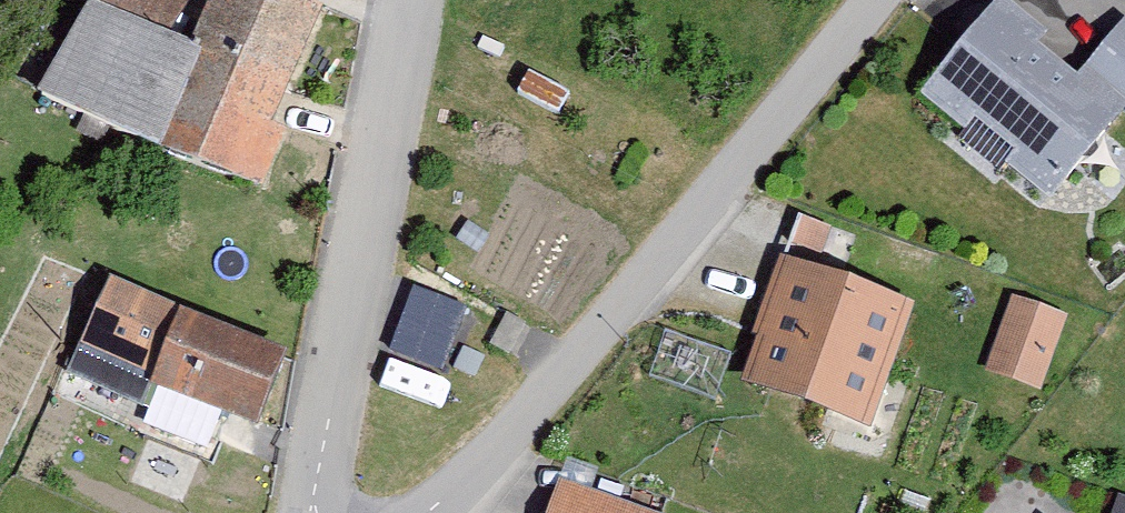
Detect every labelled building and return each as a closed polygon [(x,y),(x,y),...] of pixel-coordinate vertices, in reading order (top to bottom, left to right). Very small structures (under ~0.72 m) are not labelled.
[(40,106),(263,200),(287,146),(274,140),(323,24),(271,0),(216,0),(191,58),(167,47),(187,0),(99,0),(40,106)] [(1079,85),(1041,54),(1052,40),(1003,1),(921,100),(1052,208),(1124,122),(1124,28),(1079,85)] [(916,314),(784,264),(753,341),(758,343),(740,392),(870,437),(916,314)] [(288,362),(112,287),(68,376),(144,414),(152,395),(258,437),(288,362)] [(466,313),(415,293),(391,357),(443,378),(466,313)] [(1017,303),(990,382),(1038,398),(1065,319),(1017,303)] [(562,486),(552,512),(636,512),(562,486)] [(1118,500),(1114,512),(1124,512),(1124,502),(1118,500)]
